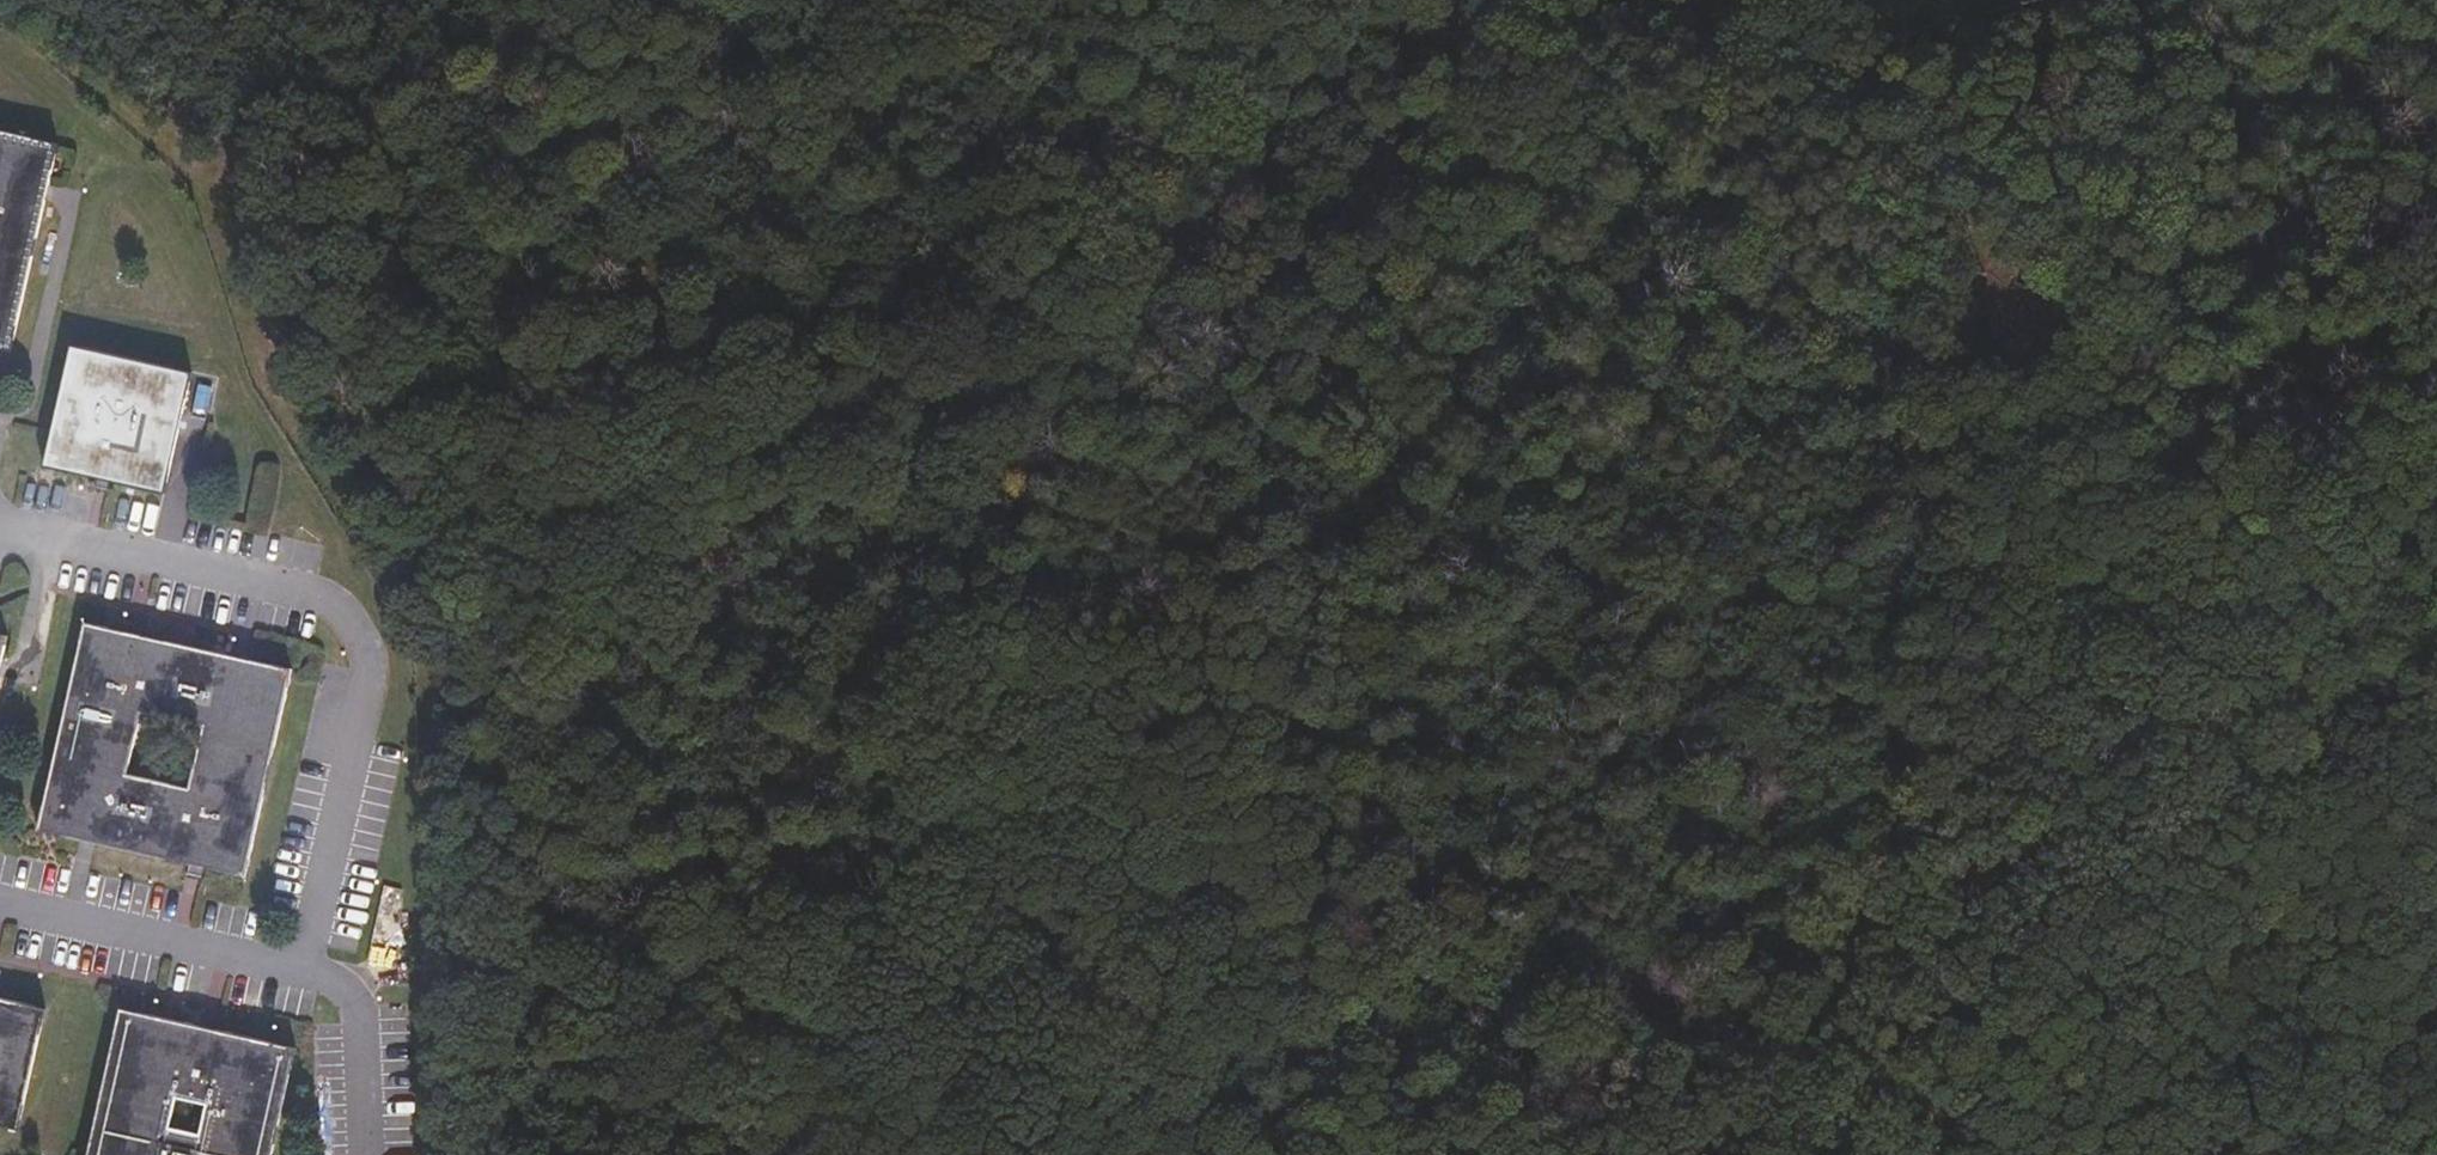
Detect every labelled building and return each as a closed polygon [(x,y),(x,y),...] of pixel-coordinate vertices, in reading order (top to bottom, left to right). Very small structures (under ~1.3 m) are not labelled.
[(55,147),(0,135),(0,348),(8,350),(55,147)] [(166,491),(192,374),(74,348),(49,464),(166,491)] [(248,869),(290,671),(88,628),(45,826),(248,869)] [(18,1126),(42,1009),(0,1000),(0,1123),(18,1126)] [(293,1049),(121,1012),(94,1154),(271,1154),(293,1049)]
